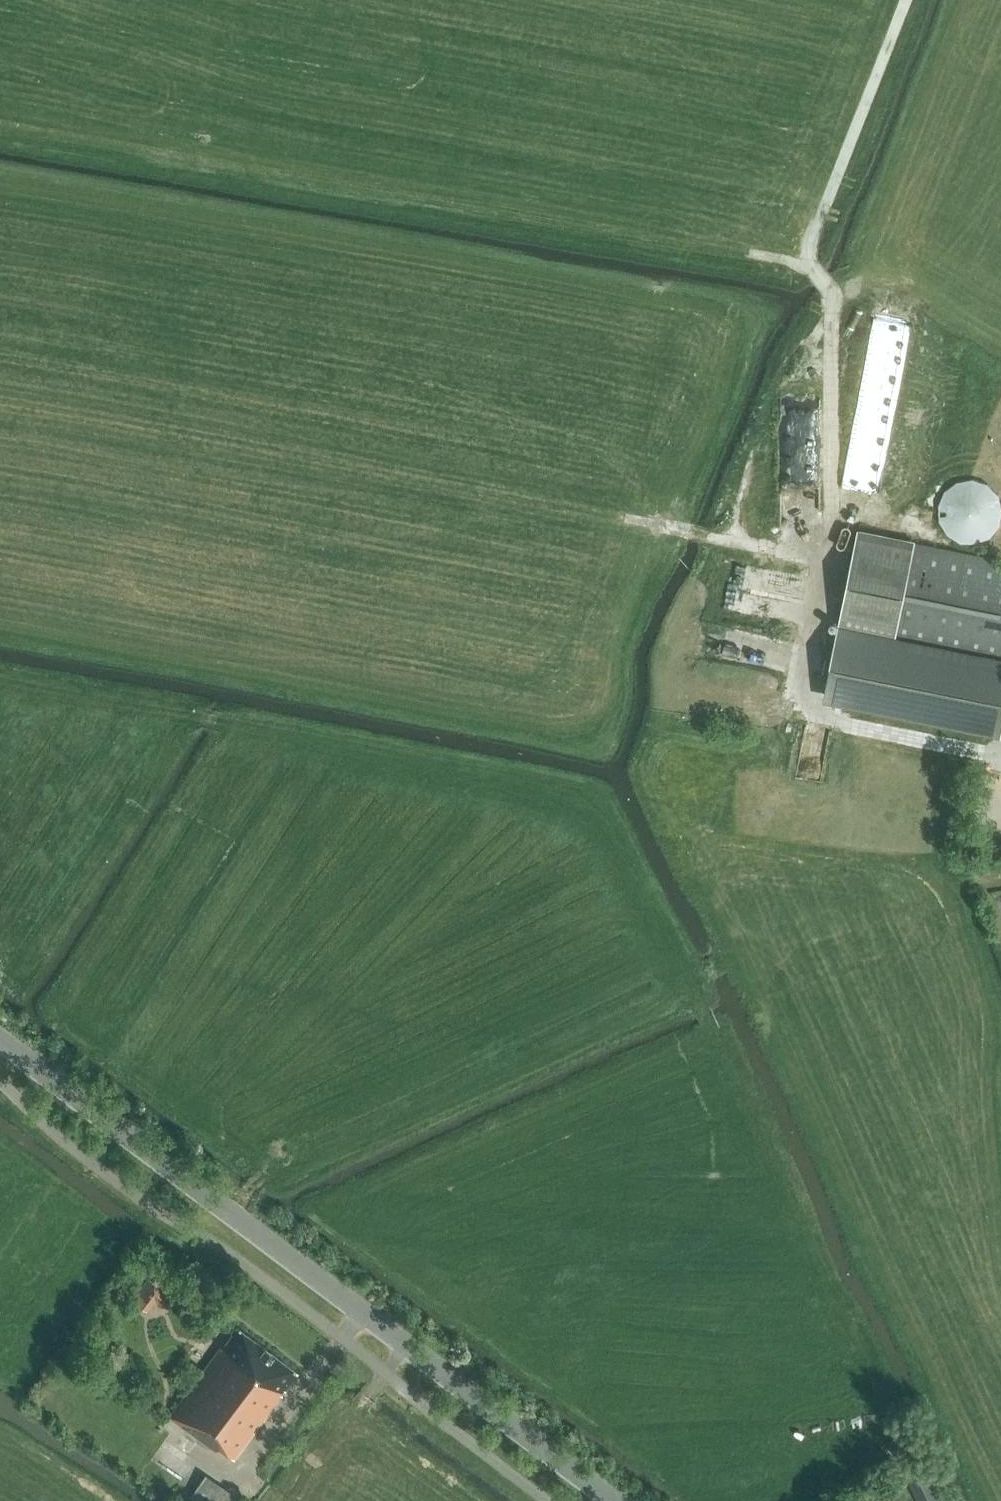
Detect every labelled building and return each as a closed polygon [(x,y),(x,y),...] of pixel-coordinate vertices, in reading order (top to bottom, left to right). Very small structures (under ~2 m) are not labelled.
[(999,493),(995,487),(989,482),(982,479),(973,478),(965,478),(958,480),(951,484),(945,490),(942,495),(939,504),(938,511),(940,519),(943,525),(948,532),(954,537),(961,541),(969,542),(976,541),(984,540),(990,536),(997,529),(1000,523),(1000,520),(1000,498),(999,493)] [(1000,730),(1000,559),(913,542),(914,538),(858,528),(826,695),(1000,730)] [(217,1446),(233,1458),(281,1393),(279,1391),(282,1387),(284,1389),(298,1371),(237,1326),(231,1332),(237,1336),(225,1351),(220,1347),(169,1415),(216,1449),(217,1446)] [(908,1477),(920,1500),(949,1500),(932,1466),(908,1477)] [(206,1473),(191,1495),(201,1500),(234,1500),(238,1495),(206,1473)]
